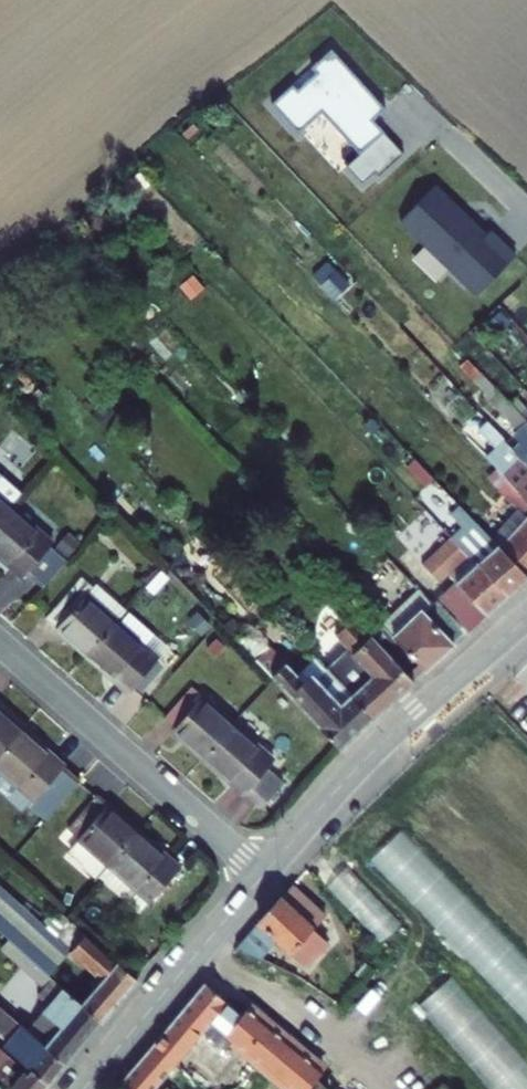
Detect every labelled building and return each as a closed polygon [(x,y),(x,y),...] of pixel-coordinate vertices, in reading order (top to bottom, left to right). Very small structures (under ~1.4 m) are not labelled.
[(382,107),(327,47),(307,66),(312,71),(294,88),(289,83),(268,102),(295,132),(318,111),(356,152),(381,130),(369,118),(382,107)] [(484,233),(433,185),(399,221),(476,294),(514,254),(488,229),(484,233)] [(468,358),(459,366),(487,395),(496,387),(468,358)] [(526,464),(526,419),(510,403),(496,387),(487,395),(519,428),(515,432),(524,441),(515,449),(514,451),(526,464)] [(515,398),(510,403),(526,419),(526,410),(515,398)] [(526,501),(526,464),(514,451),(515,449),(507,441),(487,422),(478,431),(495,448),(486,457),(496,468),(526,501)] [(507,441),(515,449),(524,441),(515,432),(507,441)] [(526,576),(526,501),(496,468),(488,476),(518,508),(504,524),(513,532),(499,547),(526,576)] [(14,503),(0,491),(0,520),(8,510),(14,503)] [(508,596),(526,578),(526,576),(499,547),(492,539),(460,506),(450,515),(462,527),(451,537),(508,596)] [(62,565),(46,552),(50,547),(8,510),(0,520),(0,565),(20,582),(23,578),(40,592),(62,565)] [(492,539),(499,547),(513,532),(504,524),(492,539)] [(436,601),(466,633),(508,596),(451,537),(422,564),(439,582),(448,574),(456,583),(436,601)] [(115,629),(127,616),(87,583),(47,628),(87,661),(115,629)] [(420,592),(383,625),(425,670),(466,633),(436,601),(432,605),(420,592)] [(115,629),(87,661),(129,698),(158,666),(141,652),(152,639),(127,616),(115,629)] [(328,672),(371,719),(425,670),(383,625),(378,620),(366,631),(355,619),(336,637),(348,650),(326,670),(328,672)] [(255,659),(271,676),(286,663),(270,645),(255,659)] [(340,749),(371,719),(328,672),(326,670),(315,659),(297,675),(286,663),(271,676),(340,749)] [(29,720),(0,694),(0,753),(29,720)] [(205,764),(234,731),(203,703),(199,708),(189,698),(165,726),(175,735),(173,737),(205,764)] [(29,720),(0,753),(0,759),(50,803),(80,767),(29,720)] [(234,731),(205,764),(245,800),(262,815),(283,790),(266,776),(275,767),(234,731)] [(102,871),(113,859),(145,823),(114,795),(110,799),(102,792),(77,819),(85,826),(82,830),(86,834),(76,845),(90,857),(90,862),(94,866),(92,869),(99,875),(102,871)] [(186,860),(145,823),(113,859),(102,871),(130,896),(141,883),(153,893),(155,896),(186,860)] [(403,828),(370,860),(526,1024),(526,957),(403,828)] [(342,918),(295,876),(237,942),(302,967),(342,918)] [(141,883),(130,896),(141,906),(153,893),(141,883)] [(137,979),(62,913),(48,929),(0,887),(0,931),(9,939),(22,950),(102,1020),(137,979)] [(9,939),(1,948),(14,960),(22,950),(9,939)] [(65,1063),(102,1020),(22,950),(14,960),(46,988),(38,996),(49,1005),(33,1023),(52,1039),(45,1046),(65,1063)] [(414,1009),(488,1088),(526,1088),(526,1058),(451,975),(414,1009)] [(204,983),(119,1086),(123,1088),(166,1088),(160,1083),(203,1031),(221,1046),(226,1046),(233,1037),(294,1088),(306,1088),(323,1071),(248,1007),(241,1015),(204,983)] [(48,1085),(65,1063),(45,1046),(0,1006),(0,1031),(10,1039),(4,1047),(30,1070),(48,1085)] [(12,1088),(44,1088),(48,1085),(30,1070),(27,1074),(0,1050),(0,1079),(12,1088)]
